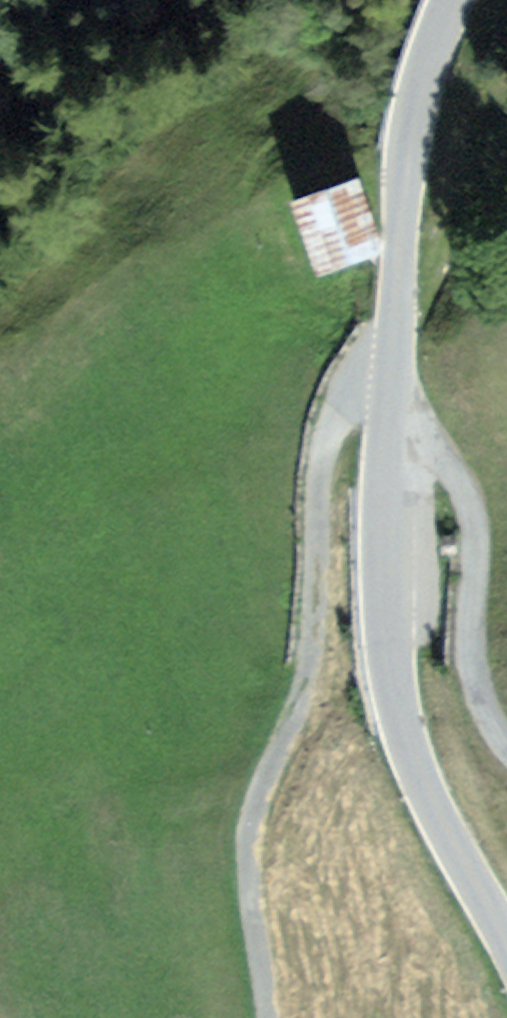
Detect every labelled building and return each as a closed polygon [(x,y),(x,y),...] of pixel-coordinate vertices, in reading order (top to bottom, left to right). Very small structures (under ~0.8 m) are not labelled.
[(355,181),(294,203),(319,275),(381,254),(355,181)]
